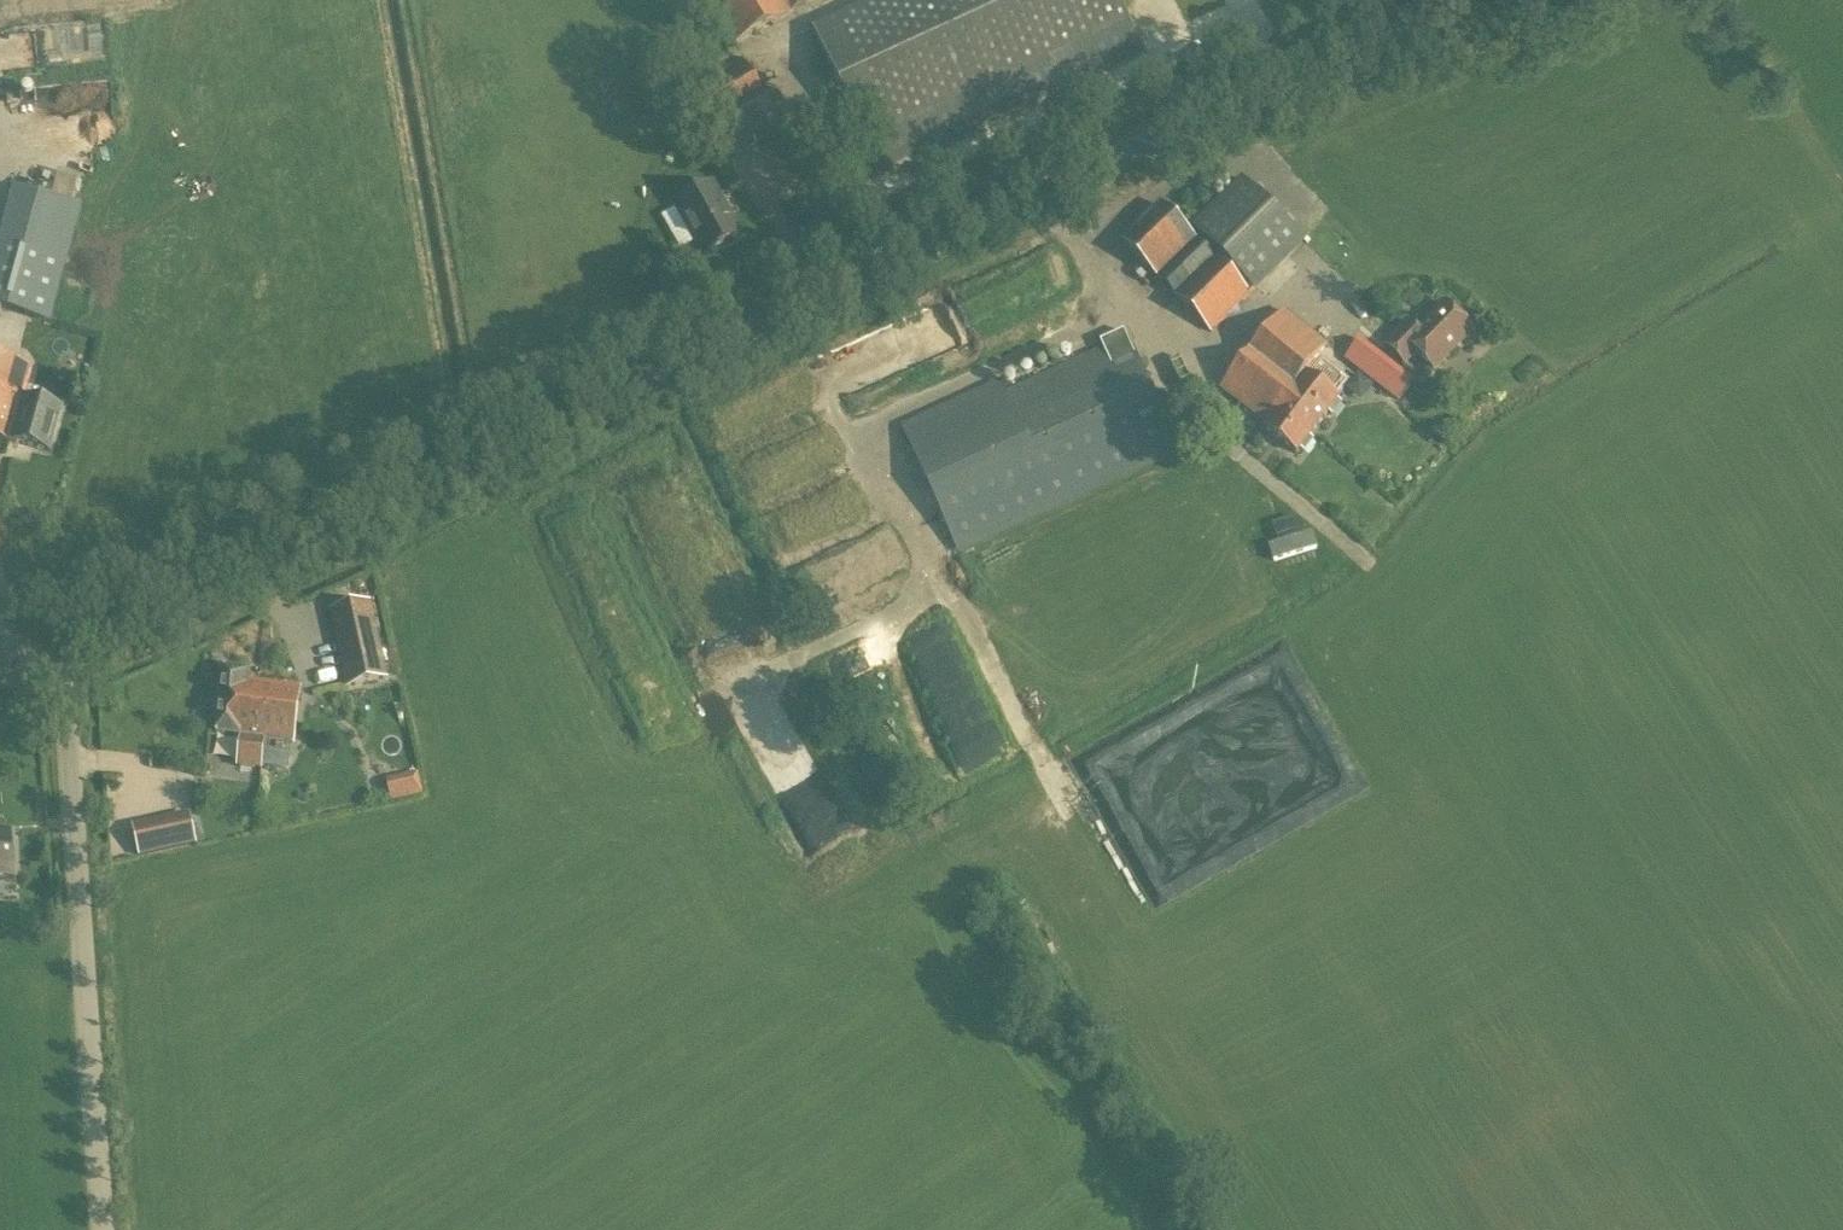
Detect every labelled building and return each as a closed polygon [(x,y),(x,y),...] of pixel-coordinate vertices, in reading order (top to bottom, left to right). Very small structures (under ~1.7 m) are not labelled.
[(735,44),(772,24),(758,0),(711,0),(735,44)] [(772,24),(791,13),(790,11),(810,0),(758,0),(772,24)] [(812,28),(877,172),(1143,50),(1120,0),(873,0),(812,28)] [(691,84),(713,123),(763,96),(741,58),(691,84)] [(763,96),(713,123),(732,158),(782,129),(763,96)] [(1120,241),(1211,334),(1306,240),(1241,175),(1191,224),(1208,243),(1204,247),(1158,203),(1120,241)] [(714,183),(675,205),(703,256),(742,234),(714,183)] [(0,238),(0,309),(51,323),(82,205),(14,185),(0,238)] [(1409,319),(1385,343),(1405,363),(1416,353),(1434,370),(1473,331),(1444,301),(1417,328),(1409,319)] [(1295,453),(1298,449),(1303,453),(1314,440),(1308,436),(1327,413),(1332,416),(1341,404),(1337,401),(1338,399),(1304,372),(1326,345),(1283,310),(1221,387),(1265,423),(1262,426),(1295,453)] [(1128,336),(1006,391),(1001,381),(900,426),(958,553),(1180,454),(1128,336)] [(26,397),(34,369),(0,360),(0,437),(14,441),(26,397)] [(26,397),(14,441),(50,451),(63,407),(26,397)] [(332,610),(338,638),(376,629),(369,601),(332,610)] [(382,658),(345,666),(349,685),(386,676),(382,658)] [(215,732),(241,735),(237,765),(261,768),(265,737),(293,740),(300,687),(246,680),(248,669),(224,666),(215,732)] [(1095,791),(1157,905),(1362,796),(1349,772),(1344,779),(1315,779),(1315,755),(1300,743),(1300,759),(1278,753),(1276,764),(1265,776),(1261,769),(1272,731),(1291,731),(1270,693),(1258,700),(1255,711),(1249,706),(1249,740),(1240,745),(1236,761),(1223,757),(1210,773),(1210,790),(1229,790),(1241,749),(1241,799),(1277,799),(1175,853),(1098,789),(1095,791)] [(427,778),(395,786),(398,800),(430,792),(427,778)] [(189,820),(161,826),(166,850),(195,844),(189,820)] [(15,878),(13,832),(0,833),(0,879),(15,878)]
